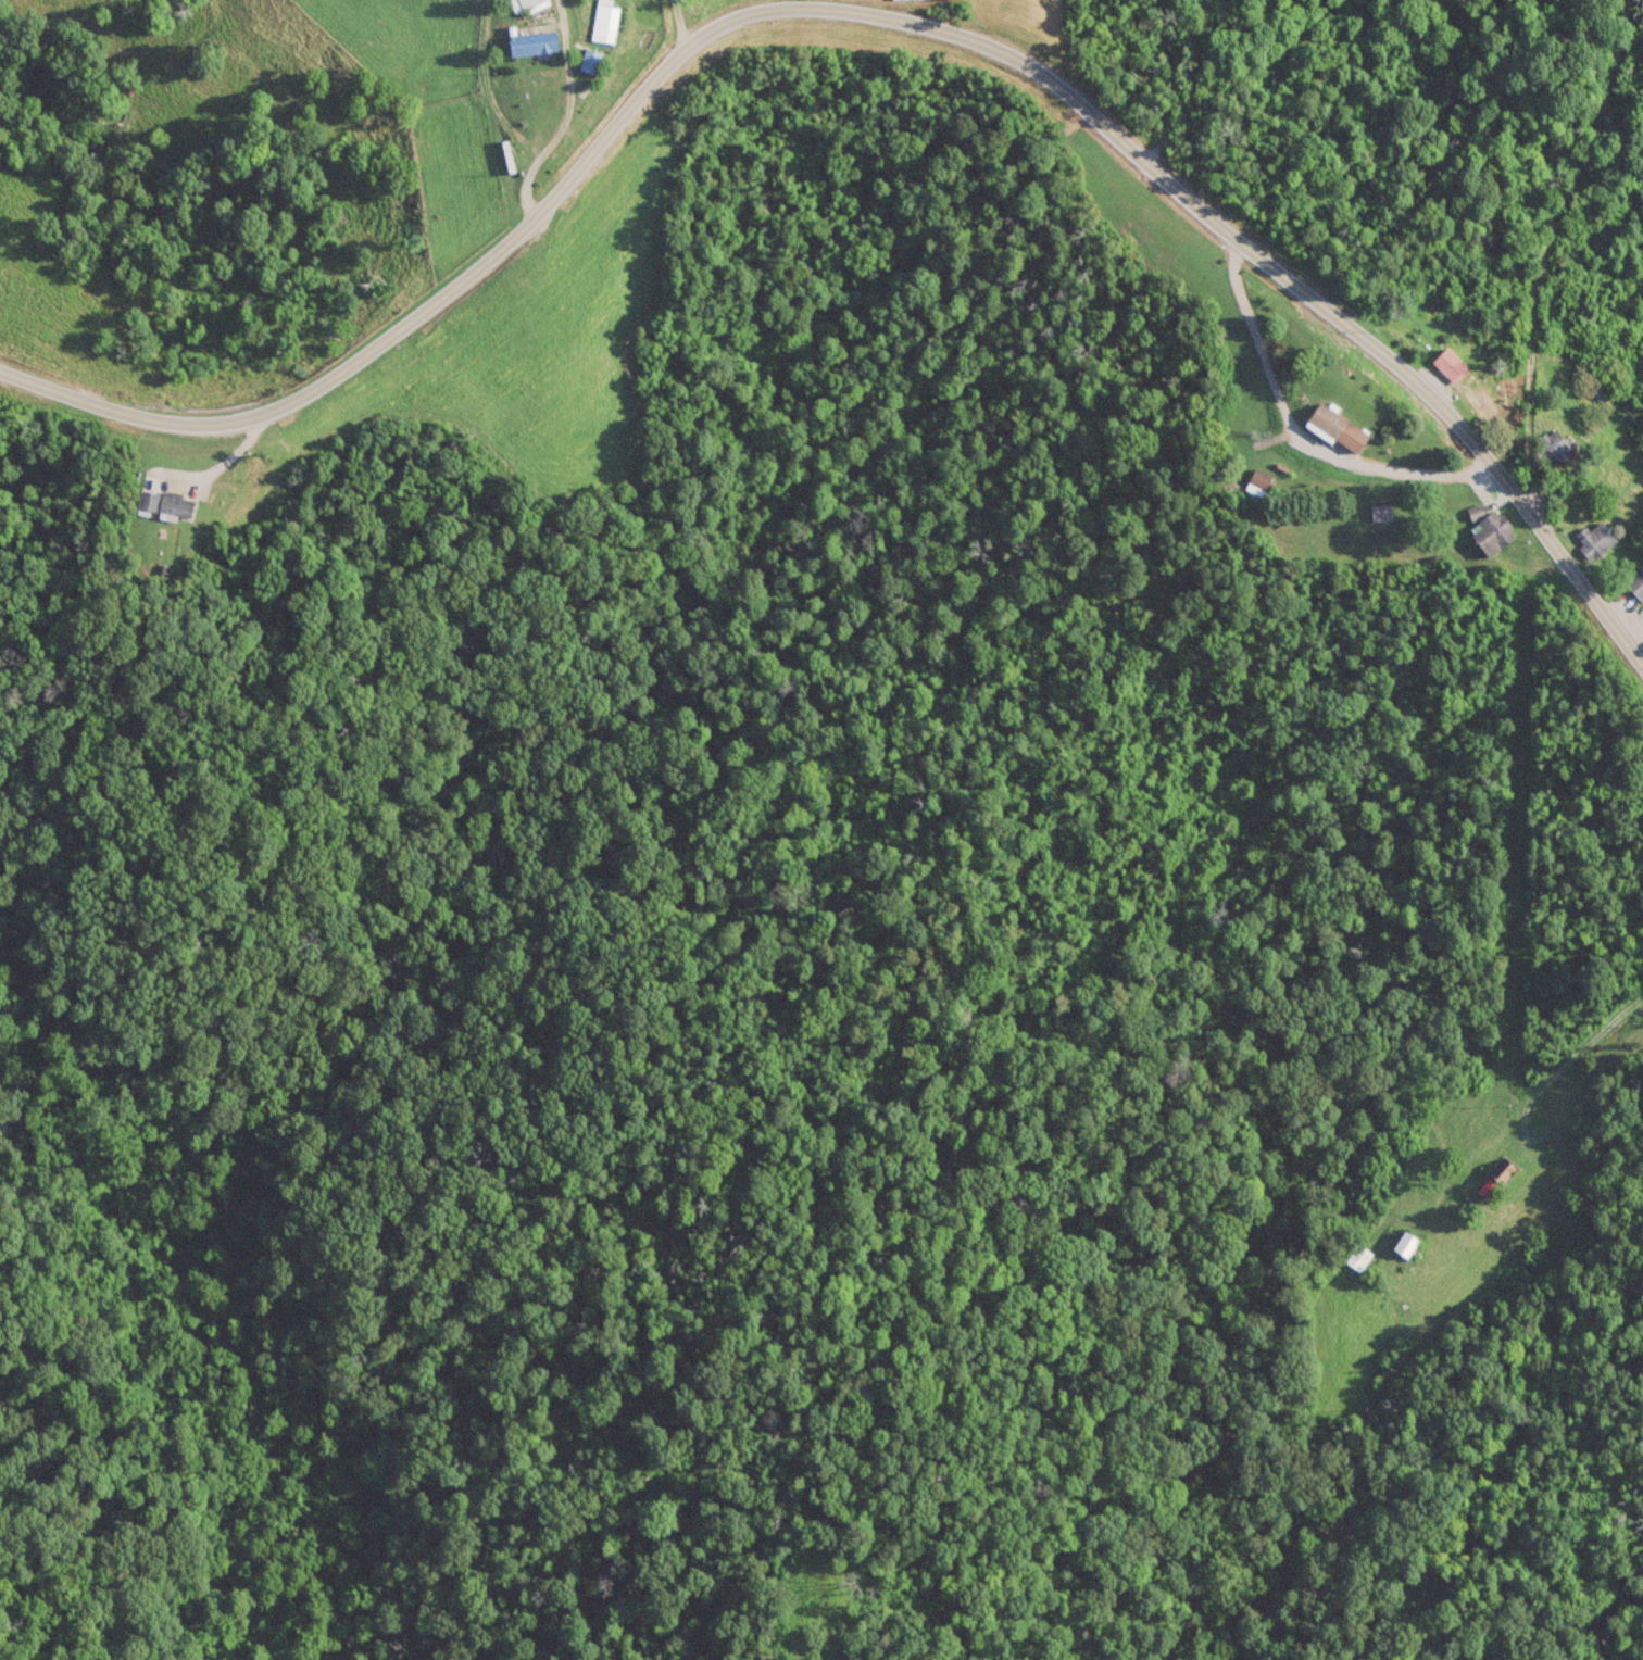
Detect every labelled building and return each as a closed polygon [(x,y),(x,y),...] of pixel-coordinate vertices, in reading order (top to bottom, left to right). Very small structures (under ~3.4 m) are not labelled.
[(547,4),(545,0),(509,0),(513,14),(547,4)] [(613,44),(619,1),(611,0),(595,0),(590,41),(613,44)] [(510,55),(556,51),(554,31),(508,35),(510,55)] [(1455,384),(1470,369),(1447,346),(1432,361),(1455,384)] [(1356,455),(1370,433),(1320,402),(1306,424),(1356,455)] [(1543,436),(1540,458),(1566,461),(1570,436),(1550,434),(1550,437),(1543,436)] [(1245,490),(1263,496),(1270,474),(1252,469),(1245,490)] [(136,509),(156,513),(156,512),(190,518),(194,498),(140,489),(136,509)] [(1371,505),(1371,520),(1389,520),(1389,505),(1371,505)] [(1482,515),(1479,505),(1468,508),(1471,518),(1482,515)] [(1515,528),(1488,510),(1469,538),(1496,557),(1515,528)] [(1574,537),(1595,561),(1618,541),(1600,521),(1589,531),(1585,528),(1574,537)] [(1641,602),(1642,601),(1642,572),(1639,568),(1623,583),(1641,602)] [(1487,1199),(1516,1166),(1509,1160),(1501,1169),(1496,1164),(1475,1189),(1487,1199)] [(1406,1257),(1419,1238),(1404,1229),(1392,1248),(1406,1257)] [(1359,1271),(1371,1251),(1356,1242),(1344,1261),(1359,1271)]
